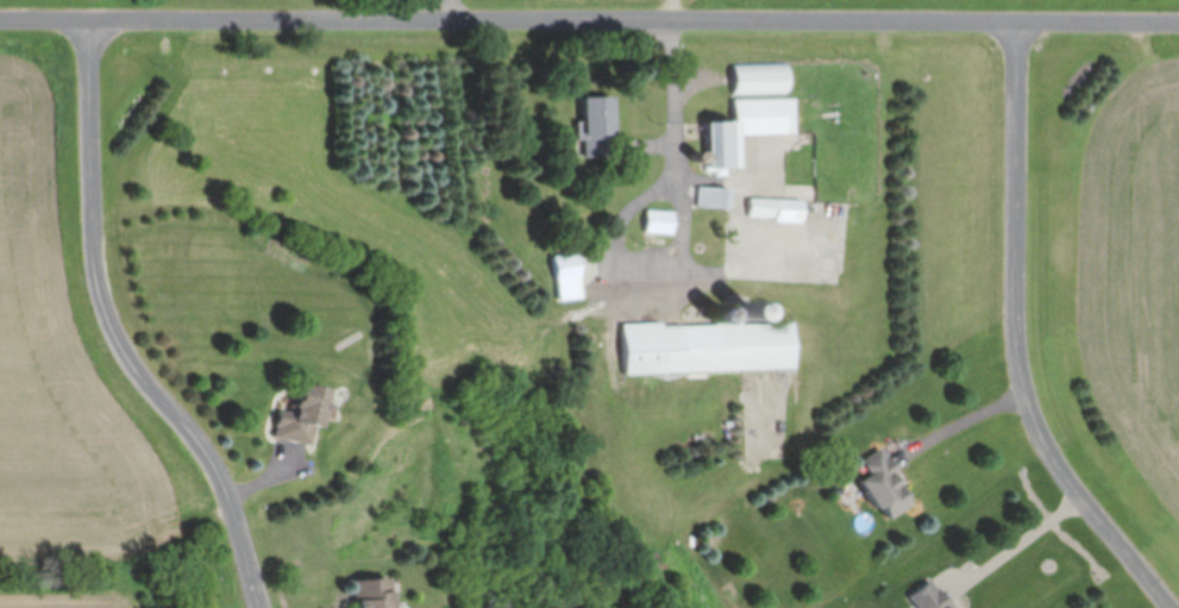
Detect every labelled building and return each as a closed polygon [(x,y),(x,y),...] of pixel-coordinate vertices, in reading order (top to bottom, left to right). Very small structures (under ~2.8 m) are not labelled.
[(784,64),(730,64),(730,94),(784,94),(784,64)] [(579,156),(610,155),(609,96),(578,96),(579,156)] [(794,97),(732,98),(732,119),(701,119),(702,167),(733,166),(733,134),(795,134),(794,97)] [(728,187),(695,187),(695,207),(728,207),(728,187)] [(801,198),(747,198),(746,219),(801,220),(801,198)] [(579,297),(573,253),(548,256),(553,301),(579,297)] [(791,369),(790,321),(618,325),(620,373),(791,369)] [(274,417),(271,438),(311,445),(321,387),(292,382),(286,419),(274,417)] [(885,521),(913,502),(878,448),(858,462),(865,473),(857,478),(885,521)] [(388,578),(351,579),(352,607),(389,607),(388,578)] [(931,579),(908,595),(917,607),(951,607),(931,579)]
